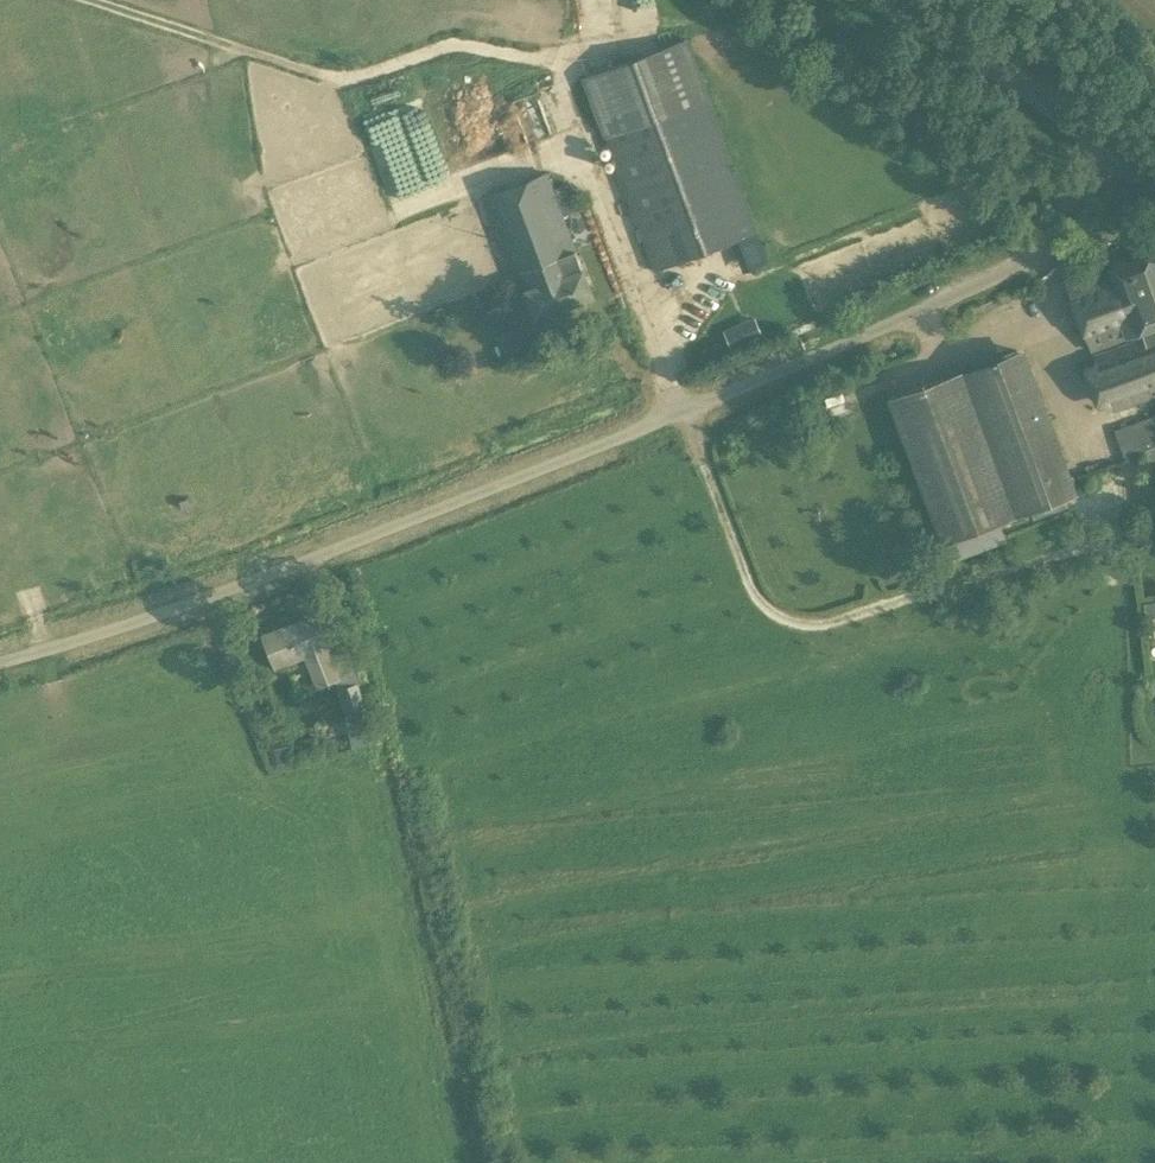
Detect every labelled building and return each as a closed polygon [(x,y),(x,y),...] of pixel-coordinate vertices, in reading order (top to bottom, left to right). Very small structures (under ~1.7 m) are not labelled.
[(584,76),(585,78),(656,270),(757,233),(707,100),(708,100),(686,39),(675,42),(584,76)] [(526,142),(552,133),(538,91),(512,99),(526,142)] [(547,171),(484,196),(513,274),(519,272),(526,289),(536,315),(593,293),(584,267),(583,268),(564,216),(576,212),(568,183),(553,188),(547,171)] [(1113,411),(1154,396),(1154,262),(1151,252),(1111,266),(1065,282),(1092,355),(1090,356),(1094,364),(1082,368),(1099,409),(1111,404),(1113,411)] [(761,335),(753,318),(726,330),(734,347),(761,335)] [(963,369),(888,397),(941,542),(1017,515),(1071,496),(1017,350),(967,369),(963,370),(963,369)] [(1117,427),(1126,455),(1154,445),(1154,413),(1117,427)] [(1144,602),(1145,612),(1154,611),(1154,601),(1144,602)] [(327,647),(328,647),(315,615),(264,635),(275,666),(306,654),(319,686),(339,678),(327,647)] [(359,682),(338,686),(346,717),(353,747),(373,742),(367,712),(359,682)]
